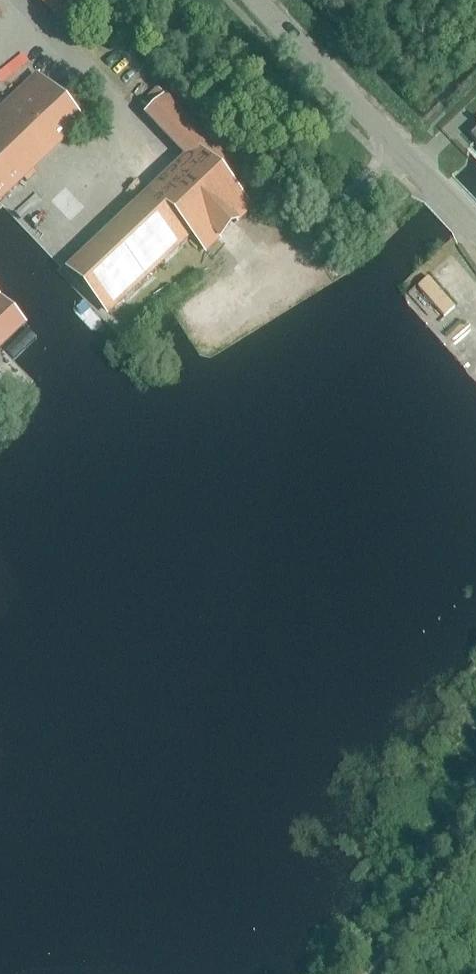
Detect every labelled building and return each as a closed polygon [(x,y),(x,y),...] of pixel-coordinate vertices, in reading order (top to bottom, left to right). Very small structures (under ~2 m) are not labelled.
[(80,122),(38,78),(0,114),(0,198),(80,122)] [(107,312),(190,234),(206,251),(249,210),(233,193),(244,182),(157,89),(142,103),(150,111),(145,115),(187,159),(151,193),(69,271),(107,312)] [(72,195),(79,202),(87,194),(81,187),(72,195)] [(24,325),(0,300),(0,349),(24,325)]
